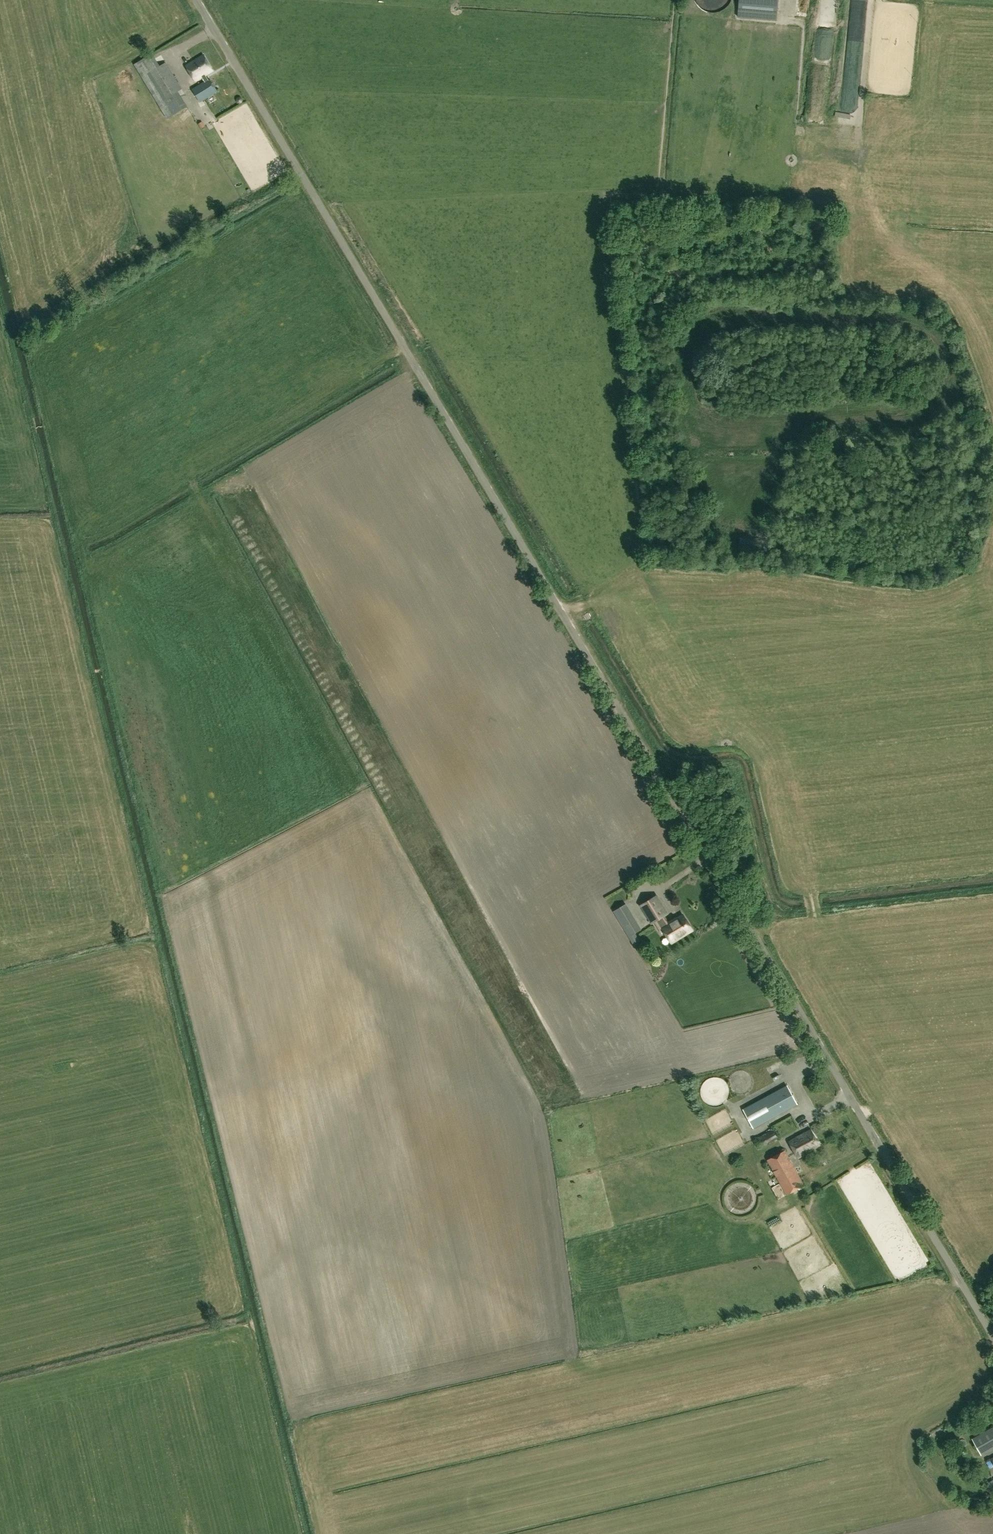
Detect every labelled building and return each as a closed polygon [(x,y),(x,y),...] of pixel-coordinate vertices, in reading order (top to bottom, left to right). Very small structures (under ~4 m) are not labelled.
[(778,0),(740,0),(739,12),(777,15),(778,0)] [(208,80),(205,75),(213,71),(203,55),(187,65),(196,81),(203,77),(206,81),(193,89),(200,101),(217,91),(209,79),(208,80)] [(148,73),(173,115),(188,107),(178,91),(182,89),(166,63),(148,73)] [(124,73),(129,83),(135,80),(130,70),(124,73)] [(230,113),(223,121),(228,125),(235,118),(230,113)] [(759,551),(761,540),(741,537),(739,548),(759,551)] [(669,924),(664,915),(667,913),(656,896),(641,905),(652,923),(655,921),(660,930),(663,928),(671,942),(692,929),(683,915),(669,924)] [(633,944),(639,940),(635,933),(641,929),(626,904),(614,911),(633,944)] [(788,1085),(744,1109),(754,1127),(797,1103),(788,1085)] [(761,1148),(779,1138),(773,1129),(756,1138),(761,1148)] [(806,1153),(820,1145),(811,1129),(789,1141),(798,1158),(806,1153)] [(787,1195),(804,1185),(785,1150),(767,1160),(787,1195)] [(973,1439),(982,1454),(992,1448),(992,1427),(973,1439)]
